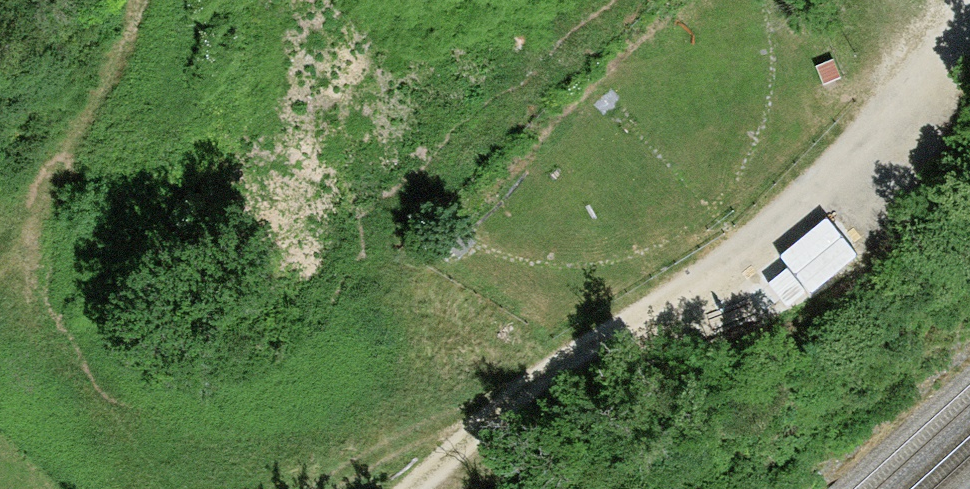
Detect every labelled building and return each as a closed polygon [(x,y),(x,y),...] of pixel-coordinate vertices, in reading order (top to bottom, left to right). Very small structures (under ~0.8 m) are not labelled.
[(788,266),(768,283),(787,306),(808,290),(811,293),(857,254),(826,216),(779,255),(788,266)]
